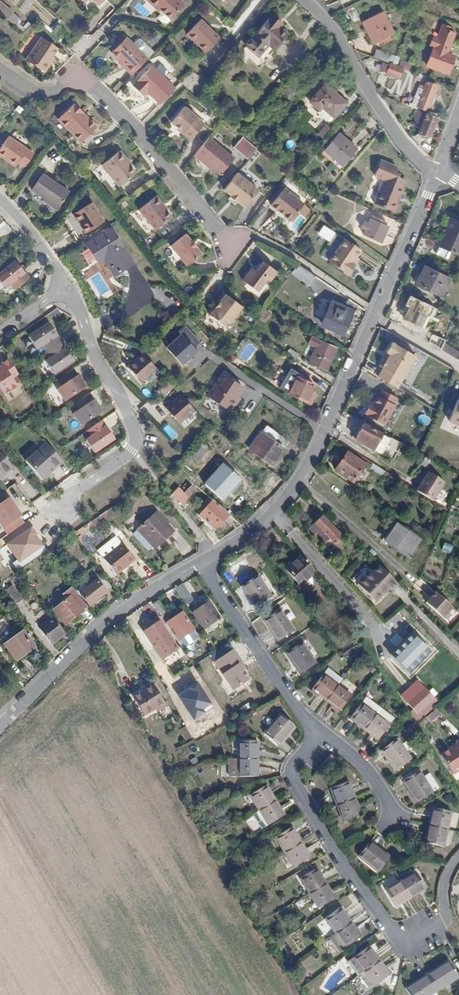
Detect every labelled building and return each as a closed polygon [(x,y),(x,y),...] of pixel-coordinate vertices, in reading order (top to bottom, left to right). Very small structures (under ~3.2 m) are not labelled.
[(158,6),(162,10),(159,12),(155,15),(159,20),(166,22),(170,18),(185,3),(182,0),(147,0),(155,9),(158,6)] [(7,21),(13,14),(0,3),(0,15),(7,21)] [(363,20),(373,42),(393,33),(382,11),(363,20)] [(290,32),(282,25),(279,22),(283,18),(276,12),(258,30),(259,31),(254,36),(253,35),(249,39),(250,41),(249,42),(260,53),(271,41),(276,47),(290,32)] [(13,14),(7,21),(14,27),(20,19),(13,14)] [(210,51),(223,35),(203,18),(190,33),(210,51)] [(43,70),(51,62),(49,60),(54,56),(61,49),(47,36),(28,55),(43,70)] [(123,67),(132,76),(149,58),(141,52),(146,47),(145,44),(141,40),(138,40),(134,45),(127,38),(112,53),(124,65),(123,67)] [(433,49),(427,65),(447,74),(453,56),(433,49)] [(374,57),(384,61),(390,63),(392,56),(377,50),(374,57)] [(392,56),(390,63),(396,65),(399,59),(392,56)] [(393,78),(398,66),(396,65),(390,63),(384,61),(379,73),(393,78)] [(161,105),(176,89),(152,67),(134,86),(142,93),(145,90),(161,105)] [(415,109),(416,110),(418,104),(426,107),(434,86),(427,83),(425,88),(424,91),(418,89),(412,105),(409,104),(408,107),(415,109)] [(310,102),(319,110),(322,107),(333,117),(345,103),(325,85),(310,102)] [(70,104),(54,118),(76,143),(93,127),(83,115),(82,116),(78,112),(79,111),(73,104),(70,104)] [(322,107),(319,110),(317,112),(328,122),(333,117),(322,107)] [(204,125),(185,108),(172,123),(183,133),(182,135),(190,142),(204,125)] [(416,110),(415,109),(412,117),(416,119),(413,127),(419,129),(417,134),(428,137),(435,117),(416,110)] [(327,137),(332,125),(325,122),(320,135),(327,137)] [(337,133),(319,153),(338,169),(355,149),(337,133)] [(208,137),(193,154),(201,161),(203,159),(219,174),(233,159),(208,137)] [(257,147),(245,137),(236,147),(248,158),(257,147)] [(8,138),(0,149),(0,158),(15,168),(18,163),(24,167),(33,154),(8,138)] [(120,151),(103,166),(121,187),(136,174),(126,161),(127,160),(120,151)] [(236,172),(222,188),(230,195),(230,197),(236,202),(238,201),(244,207),(258,191),(236,172)] [(393,211),(401,192),(384,184),(389,173),(387,172),(374,203),(393,211)] [(404,179),(389,173),(384,184),(401,192),(404,186),(401,185),(404,179)] [(31,189),(44,198),(58,208),(69,192),(42,174),(31,189)] [(304,206),(284,190),(271,206),(278,212),(279,210),(284,214),(283,216),(290,222),(304,206)] [(158,197),(141,211),(158,231),(173,219),(163,207),(165,205),(158,197)] [(58,208),(44,198),(42,201),(56,210),(58,208)] [(107,220),(94,200),(73,214),(85,234),(107,220)] [(369,219),(362,236),(379,243),(387,226),(382,224),(379,223),(380,221),(370,216),(369,219)] [(438,243),(457,252),(458,249),(458,221),(450,217),(438,243)] [(325,224),(319,234),(331,241),(337,231),(325,224)] [(133,263),(110,230),(86,247),(99,265),(104,262),(114,277),(133,263)] [(188,235),(174,247),(189,266),(203,255),(199,248),(200,247),(193,239),(192,240),(188,235)] [(347,277),(353,269),(350,267),(354,261),(360,252),(345,241),(329,264),(347,277)] [(18,261),(0,277),(0,280),(9,290),(15,287),(18,293),(31,279),(18,261)] [(278,269),(267,262),(262,269),(257,266),(248,280),(260,289),(269,277),(272,279),(278,269)] [(446,276),(421,265),(413,283),(436,295),(446,276)] [(222,298),(228,291),(225,289),(220,296),(222,298)] [(228,291),(222,298),(217,305),(212,312),(229,324),(245,304),(228,291)] [(424,326),(434,307),(413,297),(403,317),(424,326)] [(351,312),(331,304),(322,324),(342,333),(351,312)] [(45,348),(49,353),(65,344),(51,322),(31,338),(40,352),(45,348)] [(184,332),(167,348),(183,366),(200,350),(184,332)] [(335,348),(318,341),(309,363),(325,371),(335,348)] [(419,355),(396,342),(391,352),(394,354),(382,374),(402,386),(419,355)] [(441,350),(458,359),(458,350),(445,343),(441,350)] [(77,364),(65,344),(49,353),(52,361),(47,364),(56,377),(77,364)] [(288,349),(284,354),(294,361),(298,356),(288,349)] [(156,366),(143,352),(128,366),(141,380),(156,366)] [(10,360),(0,367),(0,385),(8,398),(20,390),(14,382),(20,375),(10,360)] [(88,390),(76,372),(62,380),(66,387),(58,393),(68,406),(76,400),(88,390)] [(237,395),(242,389),(233,383),(235,381),(222,372),(207,395),(230,410),(239,397),(237,395)] [(313,383),(295,376),(288,393),(306,401),(313,383)] [(168,396),(174,385),(166,381),(160,391),(168,396)] [(386,425),(398,404),(396,403),(399,398),(384,389),(381,395),(378,394),(367,414),(386,425)] [(194,408),(181,394),(166,407),(179,421),(194,408)] [(74,418),(83,428),(103,415),(92,395),(77,406),(82,413),(74,418)] [(457,398),(448,421),(458,425),(458,399),(457,398)] [(117,441),(104,421),(89,431),(93,437),(88,441),(97,456),(117,441)] [(164,428),(173,439),(178,435),(169,424),(164,428)] [(363,425),(356,439),(371,447),(378,433),(363,425)] [(258,444),(256,447),(259,449),(257,453),(273,462),(284,445),(268,435),(261,446),(258,444)] [(197,438),(186,452),(192,456),(203,443),(197,438)] [(65,462),(49,443),(26,462),(44,484),(65,462)] [(210,448),(203,443),(192,456),(199,462),(210,448)] [(0,451),(0,484),(15,469),(0,451)] [(355,483),(366,465),(347,453),(336,471),(355,483)] [(222,464),(204,483),(220,498),(238,478),(222,464)] [(375,464),(371,469),(382,476),(385,471),(375,464)] [(447,482),(429,471),(417,491),(435,502),(447,482)] [(183,479),(171,494),(182,503),(194,488),(183,479)] [(358,492),(368,498),(369,495),(367,494),(368,492),(361,487),(358,492)] [(220,509),(213,503),(200,518),(214,529),(224,518),(217,512),(220,509)] [(99,514),(98,515),(101,519),(104,517),(107,520),(111,517),(105,509),(99,514)] [(141,533),(137,537),(146,548),(151,544),(152,546),(171,531),(156,513),(137,528),(141,533)] [(101,519),(98,515),(89,521),(93,525),(101,519)] [(335,544),(343,536),(322,515),(314,524),(335,544)] [(420,540),(400,526),(388,543),(409,557),(420,540)] [(141,533),(137,528),(132,532),(137,537),(141,533)] [(103,558),(115,573),(133,559),(121,544),(120,544),(114,537),(97,550),(103,558)] [(445,542),(443,551),(452,553),(454,544),(445,542)] [(361,558),(362,557),(349,544),(345,548),(352,554),(354,552),(361,558)] [(313,570),(301,555),(285,569),(298,583),(302,580),(304,582),(311,575),(310,573),(313,570)] [(394,593),(400,587),(389,575),(381,567),(362,587),(378,603),(390,590),(394,593)] [(272,598),(257,577),(242,588),(256,609),(272,598)] [(79,593),(89,605),(106,592),(97,579),(90,584),(87,579),(83,582),(87,587),(79,593)] [(175,589),(186,606),(194,601),(183,585),(175,589)] [(436,591),(426,601),(444,618),(454,607),(439,594),(436,591)] [(79,609),(84,605),(75,592),(70,596),(68,594),(61,600),(59,597),(54,601),(56,603),(51,607),(64,625),(81,612),(79,609)] [(155,604),(162,616),(166,613),(159,602),(155,604)] [(194,611),(205,629),(219,619),(208,603),(194,611)] [(280,610),(265,621),(279,642),(294,632),(280,610)] [(168,622),(171,626),(179,640),(194,631),(183,613),(168,622)] [(52,644),(65,634),(52,618),(39,627),(52,644)] [(0,622),(0,633),(10,627),(4,619),(0,622)] [(162,622),(175,645),(179,642),(178,641),(169,628),(164,620),(162,622)] [(160,654),(175,645),(162,622),(147,630),(151,638),(149,640),(152,646),(154,644),(160,654)] [(178,641),(179,640),(171,626),(169,628),(178,641)] [(16,660),(34,647),(24,632),(17,637),(15,635),(10,639),(11,641),(5,645),(16,660)] [(410,676),(432,661),(418,641),(395,657),(410,676)] [(302,644),(287,654),(301,675),(316,665),(302,644)] [(254,679),(235,649),(215,662),(234,692),(254,679)] [(167,685),(173,681),(170,676),(164,680),(167,685)] [(351,696),(323,676),(311,691),(339,711),(351,696)] [(173,681),(167,685),(178,706),(184,702),(173,681)] [(144,691),(142,692),(153,711),(157,709),(166,704),(154,682),(142,689),(144,691)] [(441,705),(427,688),(408,704),(414,711),(411,712),(420,723),(441,705)] [(153,711),(142,692),(134,697),(145,716),(153,711)] [(168,707),(166,704),(157,709),(159,712),(168,707)] [(389,725),(361,704),(350,719),(364,730),(378,740),(389,725)] [(295,726),(281,714),(264,734),(279,747),(295,726)] [(454,734),(458,730),(458,726),(452,717),(445,722),(454,734)] [(187,726),(196,742),(207,737),(197,721),(187,726)] [(238,776),(257,776),(257,741),(239,741),(238,776)] [(381,752),(397,772),(411,761),(396,741),(381,752)] [(337,760),(331,755),(324,763),(331,768),(337,760)] [(450,764),(458,776),(458,757),(450,764)] [(433,794),(419,772),(403,782),(417,804),(433,794)] [(348,782),(331,789),(343,822),(361,815),(348,782)] [(251,795),(268,825),(284,815),(266,786),(251,795)] [(451,813),(432,809),(425,843),(443,847),(451,813)] [(276,837),(294,867),(310,858),(292,828),(276,837)] [(359,857),(380,872),(390,857),(370,842),(359,857)] [(317,869),(301,878),(319,908),(334,899),(317,869)] [(425,889),(415,873),(386,891),(395,907),(425,889)] [(394,874),(380,882),(385,890),(399,882),(394,874)] [(336,934),(346,948),(362,936),(351,923),(340,909),(325,920),(336,934)] [(346,948),(336,934),(331,938),(340,951),(346,948)] [(354,958),(374,985),(389,975),(369,948),(354,958)] [(448,962),(405,988),(409,994),(430,994),(458,977),(448,962)]
